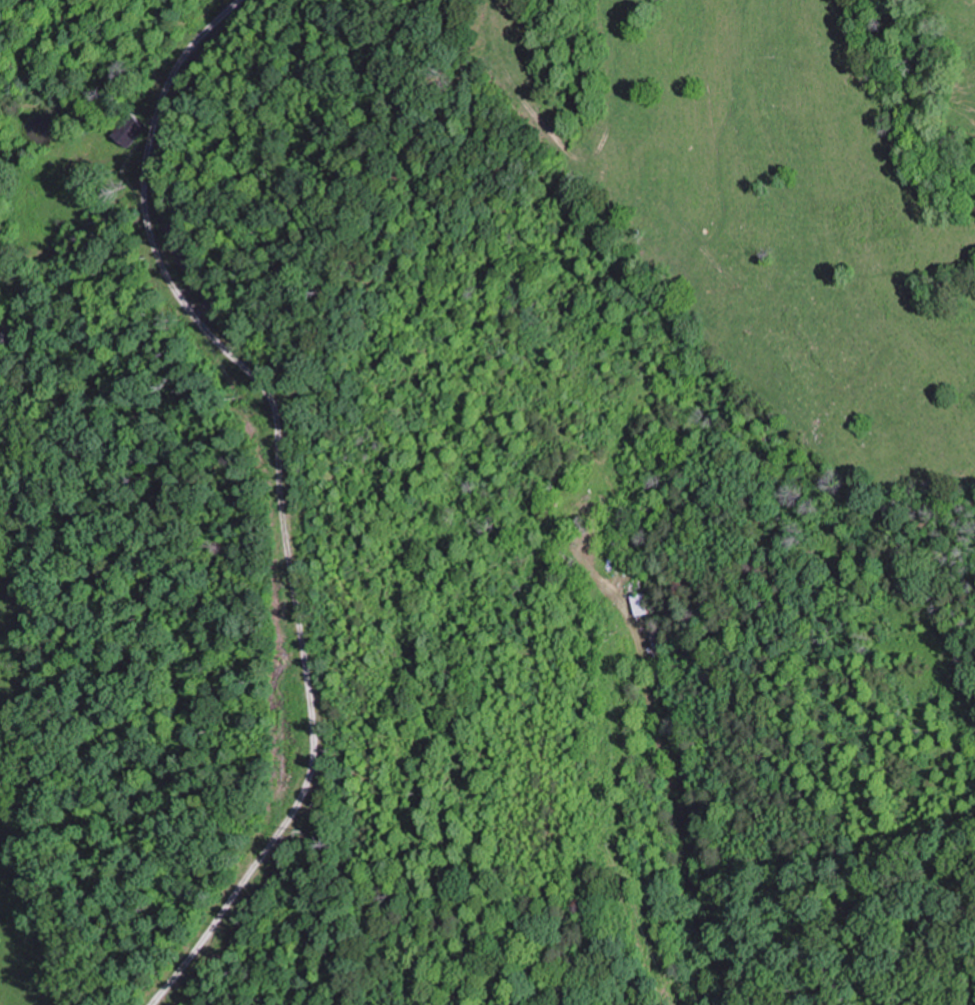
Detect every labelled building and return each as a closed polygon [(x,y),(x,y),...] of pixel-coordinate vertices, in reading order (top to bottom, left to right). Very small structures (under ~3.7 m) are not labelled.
[(146,126),(130,113),(112,135),(128,148),(146,126)] [(637,618),(651,614),(644,593),(631,597),(637,618)]
